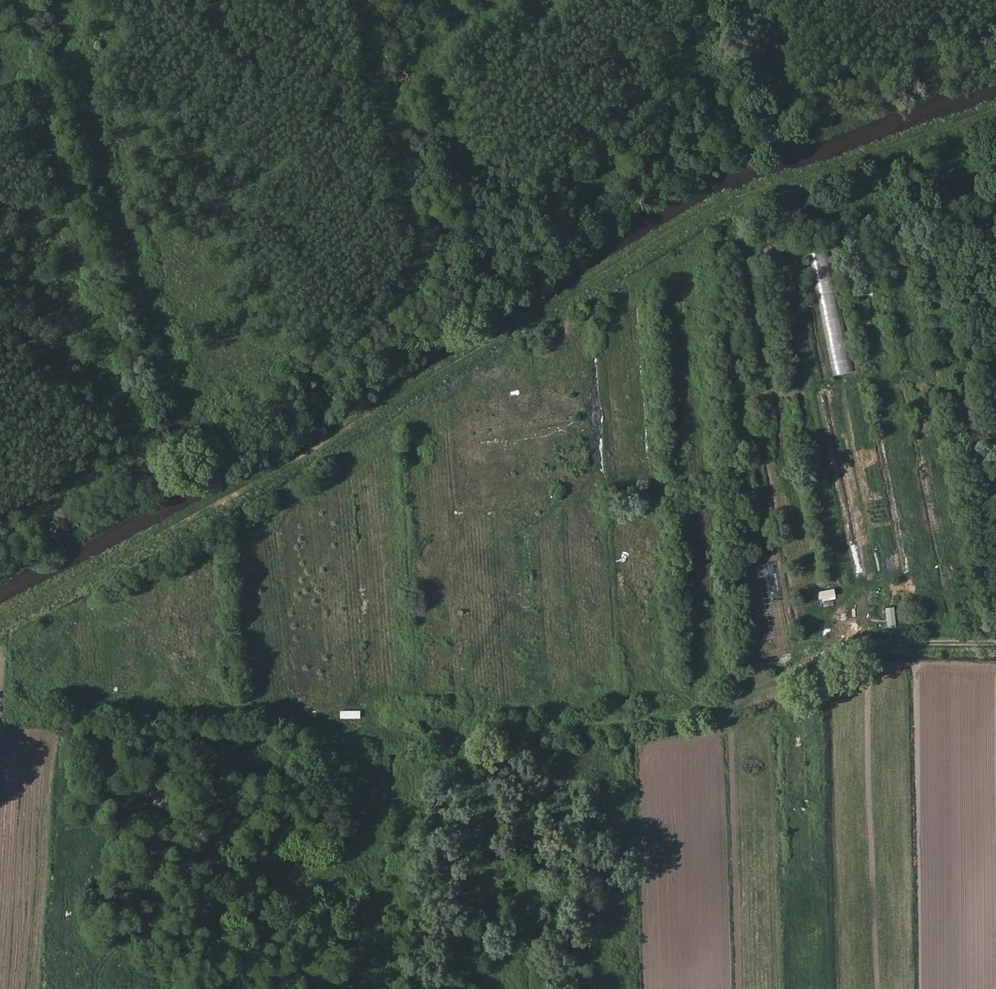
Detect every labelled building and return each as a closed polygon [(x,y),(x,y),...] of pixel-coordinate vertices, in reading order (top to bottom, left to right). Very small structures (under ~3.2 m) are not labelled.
[(812,251),(830,373),(849,370),(831,248),(812,251)] [(741,470),(752,470),(752,461),(741,461),(741,470)] [(858,612),(853,595),(846,597),(844,592),(833,596),(838,617),(858,612)]
